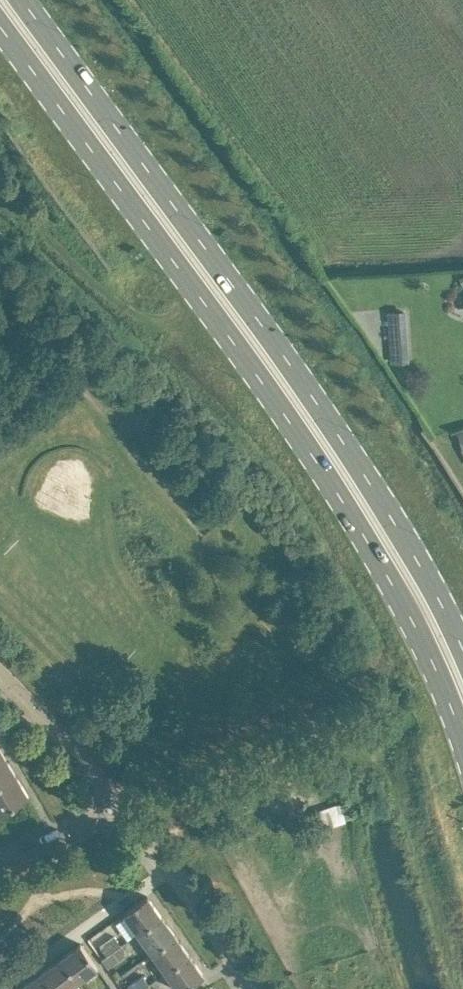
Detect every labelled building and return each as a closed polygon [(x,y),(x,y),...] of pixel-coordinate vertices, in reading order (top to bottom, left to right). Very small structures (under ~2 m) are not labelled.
[(409,307),(386,308),(389,361),(411,360),(409,307)] [(16,774),(4,754),(0,756),(0,784),(16,774)] [(28,796),(29,795),(16,774),(0,784),(0,813),(28,796)] [(341,803),(316,811),(321,827),(346,819),(341,803)] [(138,932),(162,915),(147,895),(124,912),(138,932)] [(152,952),(176,935),(162,915),(138,932),(152,952)] [(114,934),(99,945),(107,955),(122,944),(114,934)] [(166,971),(190,954),(176,935),(152,952),(166,971)] [(78,981),(97,967),(98,966),(81,943),(61,957),(78,981)] [(107,955),(102,959),(108,967),(127,952),(122,944),(107,955)] [(179,988),(183,988),(204,974),(190,954),(166,971),(179,988)] [(78,981),(61,957),(41,971),(54,988),(66,988),(78,981)] [(41,971),(22,985),(25,988),(54,988),(41,971)] [(128,984),(131,988),(141,988),(149,983),(142,974),(128,984)]
